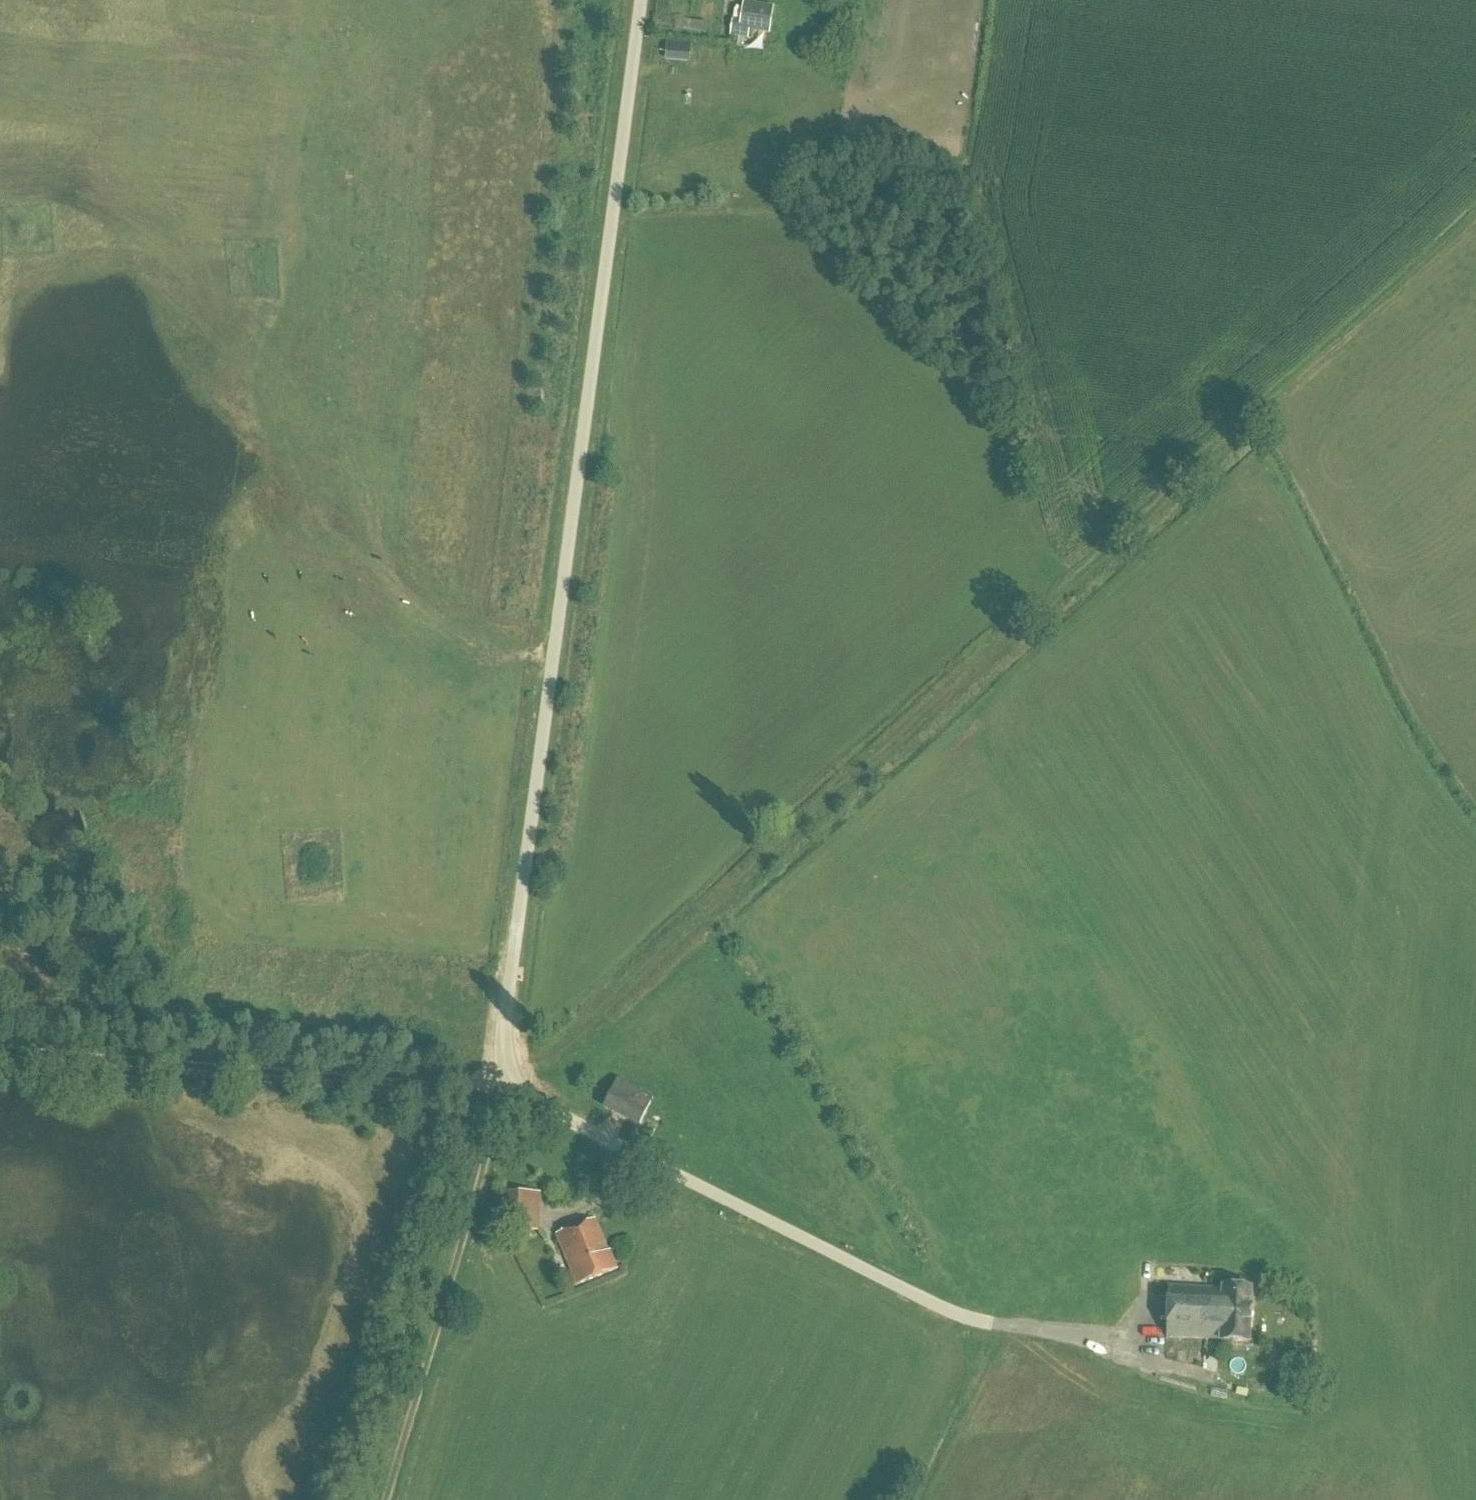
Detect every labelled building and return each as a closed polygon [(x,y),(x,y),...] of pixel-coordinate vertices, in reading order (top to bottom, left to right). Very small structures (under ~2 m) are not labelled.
[(741,22),(733,20),(730,37),(748,40),(750,31),(770,34),(774,7),(744,2),(741,22)] [(603,1108),(640,1128),(655,1097),(617,1079),(603,1108)] [(500,1229),(540,1232),(542,1193),(501,1192),(500,1229)] [(557,1234),(578,1285),(618,1269),(611,1250),(608,1251),(595,1219),(557,1234)] [(1168,1286),(1166,1338),(1219,1340),(1219,1342),(1250,1343),(1252,1288),(1221,1287),(1221,1288),(1168,1286)]
